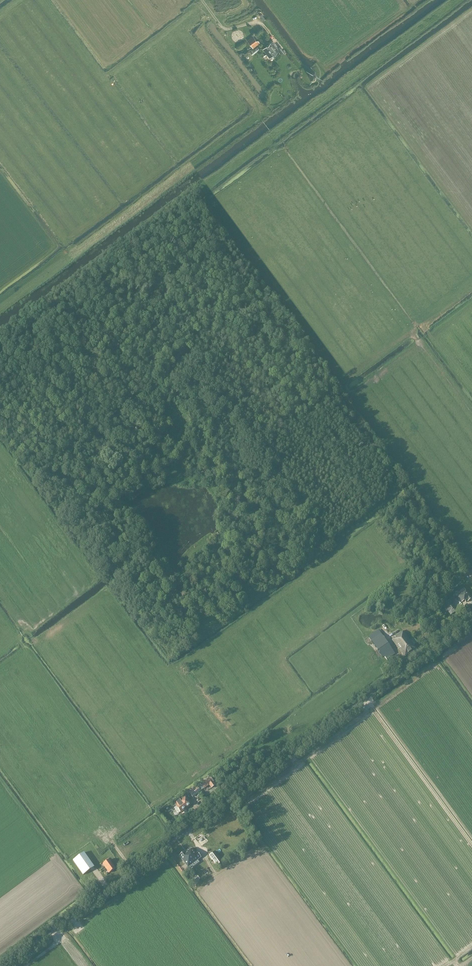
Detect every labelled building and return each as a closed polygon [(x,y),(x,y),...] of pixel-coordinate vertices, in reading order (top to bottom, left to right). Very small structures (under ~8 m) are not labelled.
[(253,36),(247,40),(253,48),(259,44),(253,36)] [(284,51),(281,46),(278,49),(273,42),(271,44),(270,43),(263,49),(270,58),(274,55),(275,55),(276,54),(276,53),(279,50),(281,53),(284,51)] [(318,535),(308,538),(310,544),(320,541),(318,535)] [(271,578),(275,575),(274,574),(276,572),(273,568),(267,572),(271,578)] [(467,601),(471,599),(465,589),(464,589),(465,590),(457,596),(456,595),(461,602),(464,600),(465,602),(467,601)] [(450,599),(443,604),(448,612),(453,608),(449,603),(452,601),(450,599)] [(378,629),(368,637),(382,657),(384,656),(386,659),(394,654),(378,629)] [(413,637),(410,639),(402,631),(394,637),(395,637),(392,640),(404,656),(416,648),(414,645),(417,642),(413,637)] [(211,788),(216,784),(210,777),(200,784),(204,789),(209,785),(211,788)] [(197,786),(189,792),(192,796),(200,790),(197,786)] [(180,812),(188,807),(184,802),(190,798),(187,795),(175,803),(177,806),(174,808),(178,813),(180,811),(180,812)] [(184,852),(179,856),(185,863),(187,860),(190,861),(192,863),(191,864),(197,860),(200,857),(197,853),(195,854),(191,849),(188,851),(187,850),(184,853),(184,852)] [(215,851),(209,855),(216,864),(221,860),(215,851)] [(90,869),(94,867),(83,853),(72,860),(83,875),(85,873),(90,869)] [(103,864),(109,872),(115,868),(109,859),(103,864)] [(200,882),(196,877),(192,880),(192,881),(193,881),(196,885),(200,882)]
